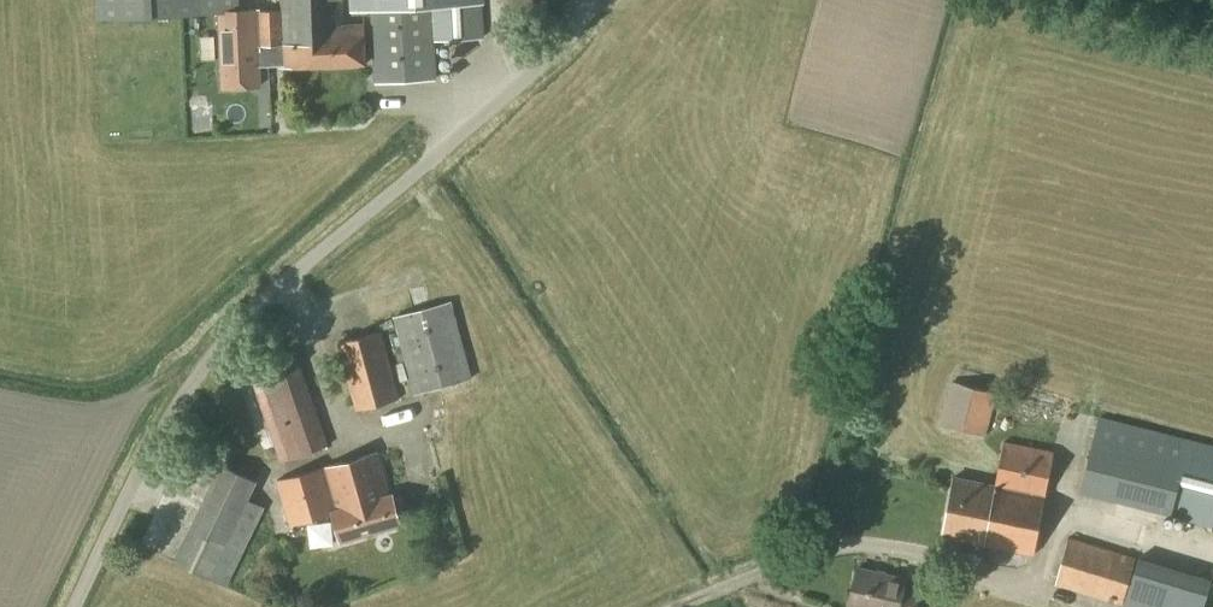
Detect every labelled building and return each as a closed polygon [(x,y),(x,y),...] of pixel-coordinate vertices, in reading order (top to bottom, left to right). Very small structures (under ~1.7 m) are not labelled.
[(97,17),(220,12),(220,10),(242,10),(241,0),(96,0),(97,17)] [(220,12),(223,88),(258,87),(258,65),(262,65),(281,64),(281,67),(368,63),(366,21),(345,22),(344,0),(282,0),(282,8),(242,10),(220,10),(220,12)] [(355,9),(374,7),(379,82),(436,79),(434,40),(483,37),(481,1),(487,1),(487,0),(354,0),(355,9)] [(414,395),(472,379),(451,302),(393,318),(414,395)] [(356,411),(399,399),(381,331),(337,343),(351,397),(356,411)] [(280,463),(329,446),(296,352),(247,368),(280,463)] [(985,437),(997,394),(951,381),(940,424),(985,437)] [(1099,416),(1079,492),(1103,499),(1122,422),(1099,416)] [(1136,507),(1212,527),(1212,446),(1156,431),(1136,507)] [(1034,556),(1054,452),(1004,441),(995,485),(953,477),(942,536),(984,544),(983,546),(1034,556)] [(289,527),(332,514),(340,542),(401,525),(392,494),(390,495),(377,452),(275,481),(289,527)] [(418,458),(423,479),(434,476),(429,455),(418,458)] [(226,587),(265,508),(248,500),(257,482),(220,464),(172,562),(226,587)] [(1068,537),(1056,585),(1123,606),(1138,558),(1068,537)] [(847,606),(850,606),(917,606),(921,592),(905,588),(907,580),(857,568),(847,606)]
